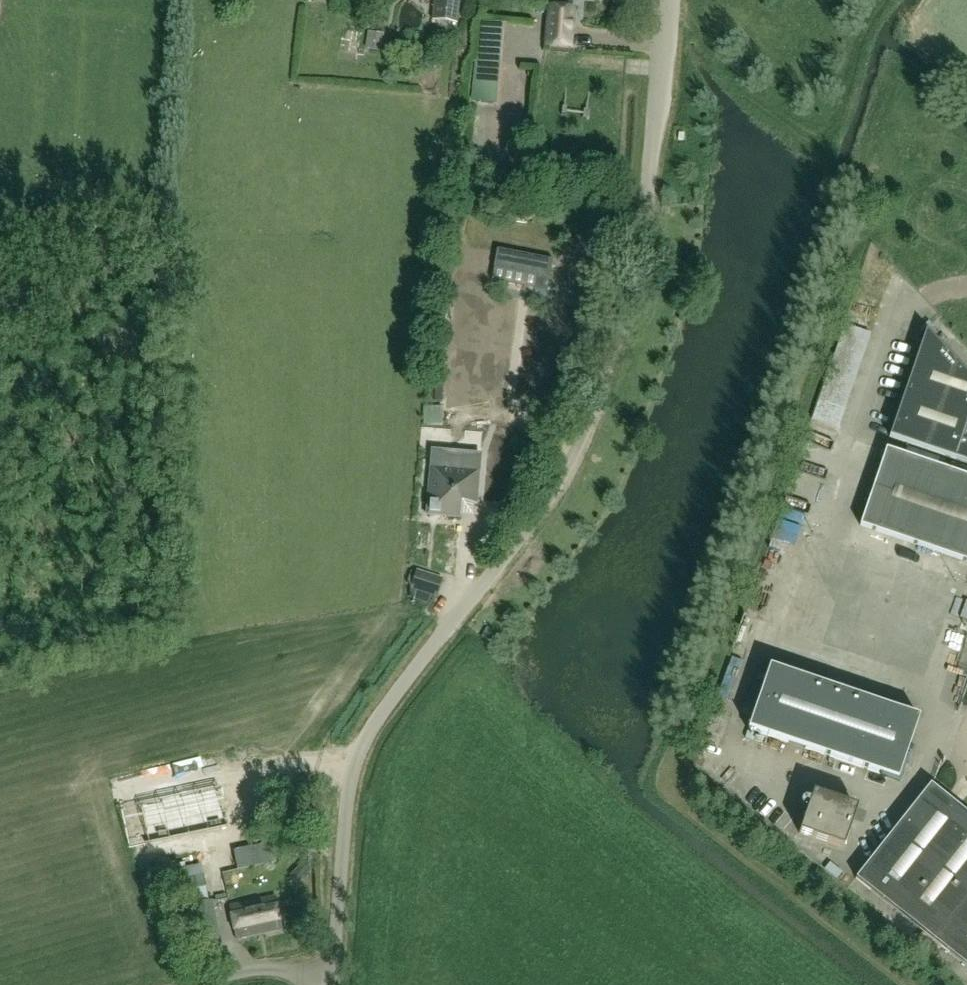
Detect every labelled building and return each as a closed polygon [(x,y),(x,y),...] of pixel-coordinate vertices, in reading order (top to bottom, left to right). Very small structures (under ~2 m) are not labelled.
[(432,20),(457,24),(461,0),(434,0),(432,20)] [(570,48),(572,33),(574,8),(549,6),(547,31),(546,45),(570,48)] [(368,32),(366,49),(382,51),(384,34),(368,32)] [(502,62),(475,60),(471,101),(498,103),(502,62)] [(498,249),(494,267),(491,280),(524,287),(527,274),(537,276),(535,289),(547,291),(553,260),(498,249)] [(926,329),(889,436),(966,463),(966,373),(926,329)] [(829,370),(812,420),(838,429),(855,380),(829,370)] [(432,430),(443,430),(443,411),(432,411),(432,430)] [(886,448),(860,525),(966,562),(966,476),(886,448)] [(476,504),(479,470),(431,466),(427,514),(460,517),(460,515),(473,516),(474,503),(476,504)] [(436,597),(442,578),(416,570),(415,573),(410,572),(407,583),(411,584),(410,588),(410,597),(427,604),(433,596),(436,597)] [(898,780),(919,717),(769,666),(748,729),(898,780)] [(930,784),(856,878),(922,930),(941,946),(966,966),(966,813),(930,784)] [(843,848),(857,807),(813,792),(799,833),(843,848)] [(208,900),(201,864),(186,867),(185,862),(172,864),(181,906),(208,900)] [(282,929),(276,896),(229,906),(236,939),(282,929)] [(221,943),(212,902),(195,905),(204,947),(221,943)] [(922,930),(915,938),(935,954),(941,946),(922,930)]
